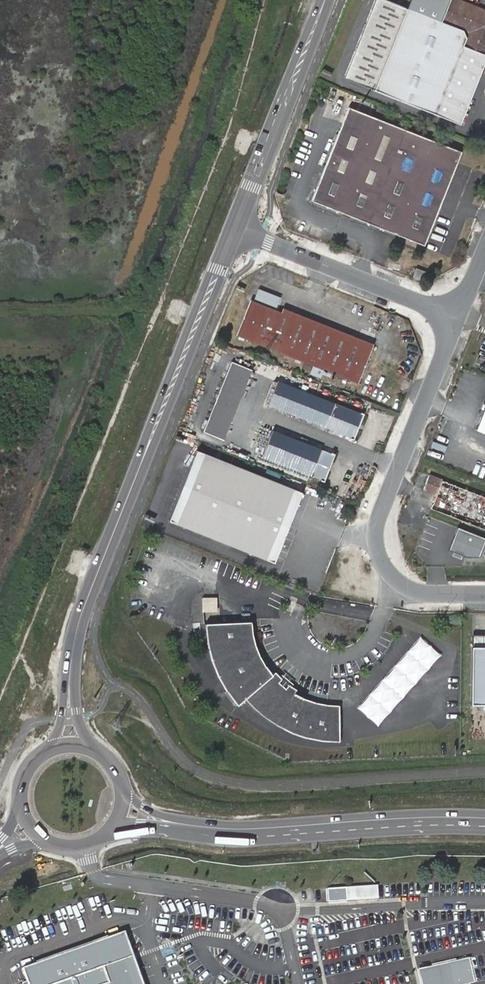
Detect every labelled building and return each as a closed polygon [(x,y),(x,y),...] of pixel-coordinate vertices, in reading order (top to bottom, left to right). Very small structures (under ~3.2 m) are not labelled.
[(457,0),(409,0),(373,88),(458,122),(484,57),(484,11),(457,0)] [(422,246),(459,152),(347,107),(311,201),(422,246)] [(409,278),(419,282),(423,272),(413,268),(409,278)] [(366,346),(281,313),(249,301),(236,335),(353,381),(366,346)] [(282,308),(281,313),(366,346),(353,381),(357,383),(372,344),(282,308)] [(226,375),(243,382),(249,367),(232,360),(226,375)] [(221,437),(243,382),(226,375),(204,430),(221,437)] [(270,402),(355,436),(364,412),(279,378),(270,402)] [(476,431),(484,435),(484,408),(476,431)] [(265,454),(313,473),(326,478),(336,453),(323,448),(275,430),(265,454)] [(274,562),(301,493),(195,452),(169,521),(274,562)] [(484,534),(484,502),(441,483),(429,478),(424,491),(436,495),(429,512),(484,534)] [(216,597),(201,596),(201,611),(216,611),(216,597)] [(290,735),(302,702),(290,696),(293,693),(285,687),(282,691),(275,685),(279,681),(272,675),(268,677),(264,672),(253,650),(248,623),(202,623),(206,657),(224,697),(232,707),(242,700),(269,724),(290,735)] [(419,636),(356,707),(377,725),(440,654),(419,636)] [(472,637),(470,704),(484,705),(484,637),(472,637)] [(285,687),(279,681),(275,685),(282,691),(285,687)] [(313,707),(302,702),(290,735),(321,743),(336,744),(335,708),(324,709),(313,707)] [(377,886),(346,888),(347,900),(378,898),(377,886)] [(346,888),(326,889),(327,901),(347,900),(346,888)] [(21,969),(26,983),(142,983),(123,933),(21,969)] [(421,971),(424,983),(457,983),(470,981),(466,961),(421,971)]
